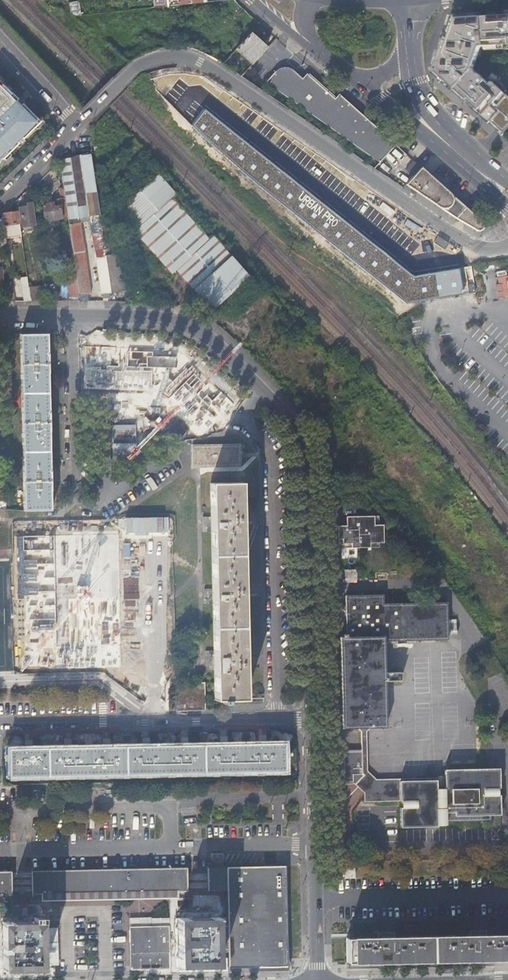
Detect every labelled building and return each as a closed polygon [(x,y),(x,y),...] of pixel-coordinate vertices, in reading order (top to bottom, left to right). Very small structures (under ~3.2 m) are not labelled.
[(79,2),(70,3),(71,16),(81,15),(79,2)] [(482,12),(483,16),(484,46),(485,46),(486,51),(507,49),(507,11),(482,12)] [(478,113),(485,118),(502,134),(507,128),(507,93),(494,81),(492,84),(475,69),(482,46),(484,46),(483,16),(482,12),(456,14),(433,72),(478,113)] [(267,47),(250,32),(236,48),(253,63),(267,47)] [(266,80),(380,161),(395,143),(339,93),(335,97),(316,80),(312,85),(302,77),(294,69),(291,67),(288,66),(286,66),(284,66),(281,66),(279,67),(275,69),(266,80)] [(307,72),(302,77),(312,85),(316,80),(310,76),(307,72)] [(42,118),(0,76),(0,160),(42,118)] [(463,289),(460,269),(414,277),(205,110),(193,126),(406,302),(416,300),(461,293),(461,290),(463,289)] [(79,300),(87,300),(87,292),(89,292),(83,249),(78,214),(98,211),(90,153),(90,151),(60,160),(63,186),(67,213),(75,269),(78,295),(79,300)] [(421,166),(406,183),(473,227),(476,229),(477,229),(479,229),(481,228),(482,227),(483,224),(483,223),(483,221),(482,221),(421,166)] [(166,265),(171,273),(176,269),(212,309),(245,279),(227,259),(231,256),(212,235),(208,239),(171,197),(175,194),(157,174),(120,206),(138,226),(136,228),(147,242),(166,265)] [(58,180),(44,191),(47,195),(61,183),(58,180)] [(67,213),(63,186),(59,187),(60,197),(57,198),(58,206),(53,207),(52,202),(43,204),(45,219),(61,217),(61,214),(67,213)] [(35,224),(32,201),(27,202),(27,205),(18,207),(21,225),(35,224)] [(21,235),(17,211),(2,213),(4,224),(4,229),(5,237),(21,235)] [(133,230),(171,273),(166,265),(147,242),(136,228),(133,230)] [(448,254),(454,244),(442,238),(436,247),(448,254)] [(110,292),(110,293),(125,290),(120,253),(104,255),(105,261),(110,292)] [(105,261),(104,255),(95,256),(100,292),(110,292),(105,261)] [(78,295),(75,269),(65,271),(68,296),(78,295)] [(497,273),(500,298),(507,297),(507,272),(497,273)] [(30,299),(28,286),(27,277),(19,278),(23,300),(30,299)] [(6,300),(14,299),(12,285),(4,286),(6,300)] [(30,299),(30,300),(42,298),(40,285),(28,286),(30,299)] [(46,332),(19,332),(23,510),(50,509),(46,332)] [(239,444),(192,445),(192,466),(240,465),(239,444)] [(244,698),(240,482),(210,482),(214,699),(244,698)] [(346,525),(338,525),(338,547),(375,547),(375,542),(384,542),(384,524),(375,524),(374,514),(348,515),(348,520),(346,520),(346,525)] [(467,576),(485,573),(483,562),(465,565),(467,576)] [(355,569),(344,569),(344,579),(355,579),(355,569)] [(339,623),(340,728),(358,728),(370,727),(384,727),(384,681),(384,672),(383,641),(447,640),(446,602),(382,603),(382,594),(344,595),(345,623),(339,623)] [(400,672),(389,672),(389,681),(400,681),(400,672)] [(370,727),(358,728),(362,731),(361,749),(362,772),(373,786),(399,785),(399,784),(401,781),(401,779),(377,779),(368,771),(367,732),(370,727)] [(288,747),(9,752),(10,780),(289,774),(288,747)] [(446,821),(479,820),(491,820),(491,814),(492,814),(499,814),(498,795),(496,795),(496,788),(498,788),(497,768),(448,768),(445,772),(445,778),(448,780),(445,783),(446,787),(436,787),(419,788),(419,783),(417,781),(411,781),(410,783),(408,781),(401,781),(399,784),(399,785),(373,786),(362,772),(361,749),(342,749),(342,783),(355,783),(357,781),(365,792),(363,793),(363,798),(365,801),(371,800),(373,799),(374,800),(380,800),(382,798),(383,800),(389,800),(391,798),(392,800),(401,800),(401,807),(399,807),(401,826),(437,826),(437,824),(447,824),(446,821)] [(285,866),(207,867),(208,890),(218,890),(227,889),(227,923),(219,924),(219,939),(228,939),(229,968),(287,966),(285,866)] [(50,893),(177,890),(187,890),(187,868),(31,871),(32,893),(50,893)] [(353,868),(343,868),(343,877),(353,877),(353,868)] [(1,894),(11,894),(11,871),(0,871),(0,894),(1,894)] [(227,889),(218,890),(218,917),(219,924),(227,923),(227,889)] [(172,899),(177,899),(177,895),(177,890),(50,893),(50,898),(50,902),(86,901),(149,899),(172,899)] [(33,921),(2,921),(3,968),(43,968),(43,929),(42,916),(33,916),(33,921)] [(218,917),(178,918),(178,965),(219,964),(219,939),(219,924),(218,917)] [(169,969),(168,926),(129,927),(130,969),(169,969)] [(346,938),(347,962),(507,958),(507,934),(485,934),(485,930),(469,931),(469,935),(394,937),(394,933),(377,933),(377,937),(346,938)]
